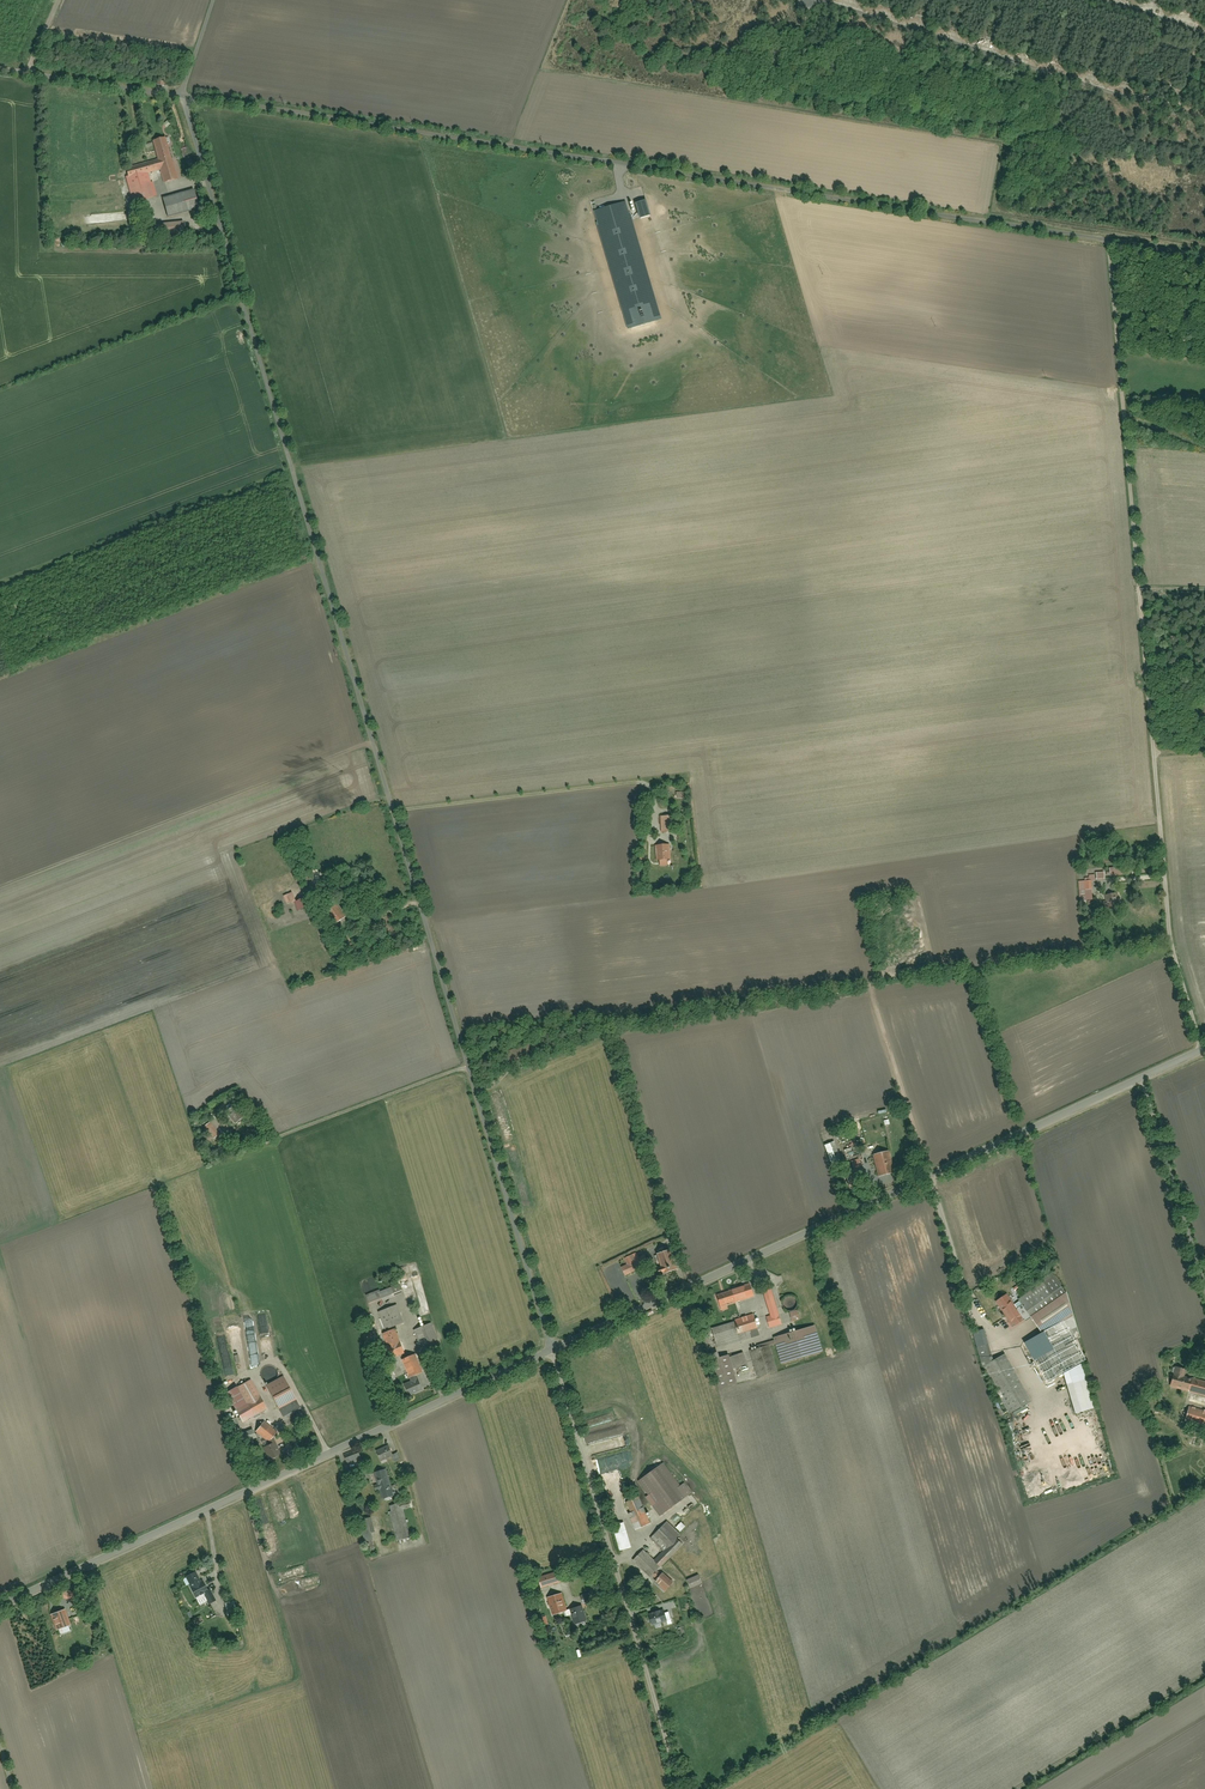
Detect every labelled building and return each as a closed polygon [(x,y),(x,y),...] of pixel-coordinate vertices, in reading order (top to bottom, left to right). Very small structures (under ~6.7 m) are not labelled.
[(156,199),(149,173),(160,170),(164,183),(178,180),(167,138),(153,142),(158,162),(125,170),(134,205),(156,199)] [(195,191),(164,199),(169,217),(199,209),(195,191)] [(598,223),(597,223),(627,330),(661,320),(630,213),(628,213),(625,203),(595,212),(598,223)] [(157,226),(158,238),(185,237),(184,225),(157,226)] [(663,818),(663,831),(679,831),(678,818),(663,818)] [(657,845),(657,865),(674,865),(673,845),(657,845)] [(1111,868),(1111,877),(1135,877),(1135,868),(1111,868)] [(1077,882),(1079,902),(1093,900),(1091,881),(1077,882)] [(294,893),(285,896),(287,904),(297,901),(294,893)] [(1105,896),(1108,910),(1119,907),(1117,893),(1105,896)] [(293,903),(297,912),(308,907),(304,898),(293,903)] [(336,903),(325,911),(338,930),(349,922),(336,903)] [(235,1105),(225,1115),(234,1124),(244,1115),(235,1105)] [(212,1122),(206,1127),(215,1139),(221,1134),(212,1122)] [(835,1143),(825,1147),(833,1169),(844,1165),(835,1143)] [(893,1152),(876,1155),(881,1176),(898,1173),(893,1152)] [(854,1161),(856,1171),(866,1168),(864,1159),(854,1161)] [(661,1255),(659,1255),(662,1266),(659,1267),(661,1275),(678,1271),(673,1252),(669,1253),(668,1249),(660,1251),(661,1255)] [(625,1259),(627,1263),(622,1266),(627,1277),(650,1267),(646,1256),(640,1258),(638,1253),(625,1259)] [(1023,1324),(1032,1318),(1044,1334),(1026,1344),(1048,1384),(1066,1374),(1077,1415),(1097,1410),(1085,1364),(1087,1363),(1077,1316),(1066,1291),(1051,1276),(1019,1299),(1021,1303),(1016,1306),(1010,1295),(997,1303),(1011,1328),(1021,1322),(1023,1324)] [(401,1285),(383,1292),(382,1290),(368,1296),(372,1305),(404,1292),(401,1285)] [(718,1295),(721,1307),(755,1297),(752,1285),(718,1295)] [(768,1318),(770,1330),(784,1327),(782,1318),(783,1318),(773,1286),(763,1289),(772,1317),(768,1318)] [(787,1299),(784,1303),(786,1309),(789,1311),(795,1311),(798,1307),(799,1303),(796,1299),(792,1297),(787,1299)] [(398,1307),(380,1314),(385,1329),(403,1322),(398,1307)] [(798,1312),(791,1314),(793,1323),(800,1321),(798,1312)] [(715,1330),(720,1347),(761,1335),(756,1317),(715,1330)] [(432,1324),(414,1330),(420,1347),(438,1340),(432,1324)] [(818,1325),(776,1339),(786,1368),(827,1355),(818,1325)] [(1005,1351),(996,1356),(985,1329),(973,1334),(984,1362),(983,1363),(1011,1417),(1033,1405),(1005,1351)] [(398,1330),(382,1335),(390,1360),(406,1355),(398,1330)] [(772,1345),(751,1352),(760,1378),(781,1370),(772,1345)] [(749,1366),(745,1353),(712,1362),(720,1390),(740,1385),(735,1370),(749,1366)] [(408,1385),(413,1396),(425,1391),(418,1375),(424,1372),(416,1355),(402,1361),(410,1379),(412,1378),(414,1382),(408,1385)] [(261,1376),(264,1381),(271,1384),(277,1381),(280,1377),(281,1371),(278,1366),(272,1363),(265,1364),(261,1369),(261,1376)] [(1193,1379),(1195,1371),(1178,1366),(1171,1387),(1204,1397),(1204,1382),(1193,1379)] [(262,1394),(260,1395),(252,1380),(238,1388),(246,1402),(237,1407),(245,1422),(269,1409),(262,1394)] [(298,1397),(279,1408),(288,1424),(307,1412),(298,1397)] [(1187,1424),(1204,1428),(1204,1411),(1191,1408),(1187,1424)] [(264,1422),(256,1432),(266,1440),(269,1442),(272,1438),(277,1432),(264,1422)] [(1186,1437),(1204,1442),(1204,1434),(1188,1430),(1186,1437)] [(243,1435),(245,1443),(256,1440),(254,1432),(243,1435)] [(269,1442),(266,1440),(262,1442),(270,1459),(280,1454),(272,1438),(269,1442)] [(378,1451),(383,1464),(393,1460),(395,1463),(402,1460),(400,1452),(393,1455),(390,1446),(378,1451)] [(343,1454),(348,1467),(364,1461),(360,1448),(343,1454)] [(658,1470),(640,1484),(663,1514),(681,1500),(658,1470)] [(386,1471),(374,1475),(384,1502),(396,1497),(386,1471)] [(641,1498),(628,1503),(638,1529),(651,1523),(641,1498)] [(404,1508),(390,1512),(398,1541),(412,1537),(404,1508)] [(373,1517),(360,1521),(365,1536),(378,1531),(373,1517)] [(665,1551),(655,1562),(644,1552),(635,1561),(651,1577),(652,1575),(654,1577),(656,1575),(659,1578),(654,1583),(666,1594),(676,1584),(666,1574),(662,1570),(686,1546),(680,1540),(684,1537),(670,1523),(653,1540),(665,1551)] [(626,1525),(615,1528),(622,1552),(633,1549),(626,1525)] [(205,1599),(209,1606),(218,1602),(211,1587),(206,1588),(199,1572),(187,1578),(198,1602),(205,1599)] [(546,1579),(548,1587),(564,1583),(561,1574),(546,1579)] [(690,1579),(692,1586),(702,1584),(700,1577),(690,1579)] [(552,1597),(559,1620),(573,1615),(576,1626),(589,1622),(583,1606),(568,1611),(562,1594),(552,1597)] [(38,1601),(28,1604),(33,1617),(42,1614),(38,1601)] [(226,1604),(227,1615),(239,1614),(238,1603),(226,1604)] [(65,1605),(51,1610),(56,1628),(71,1623),(65,1605)] [(652,1624),(667,1620),(664,1611),(659,1612),(659,1611),(653,1613),(654,1614),(649,1615),(652,1624)] [(234,1620),(221,1624),(226,1640),(239,1636),(234,1620)]
